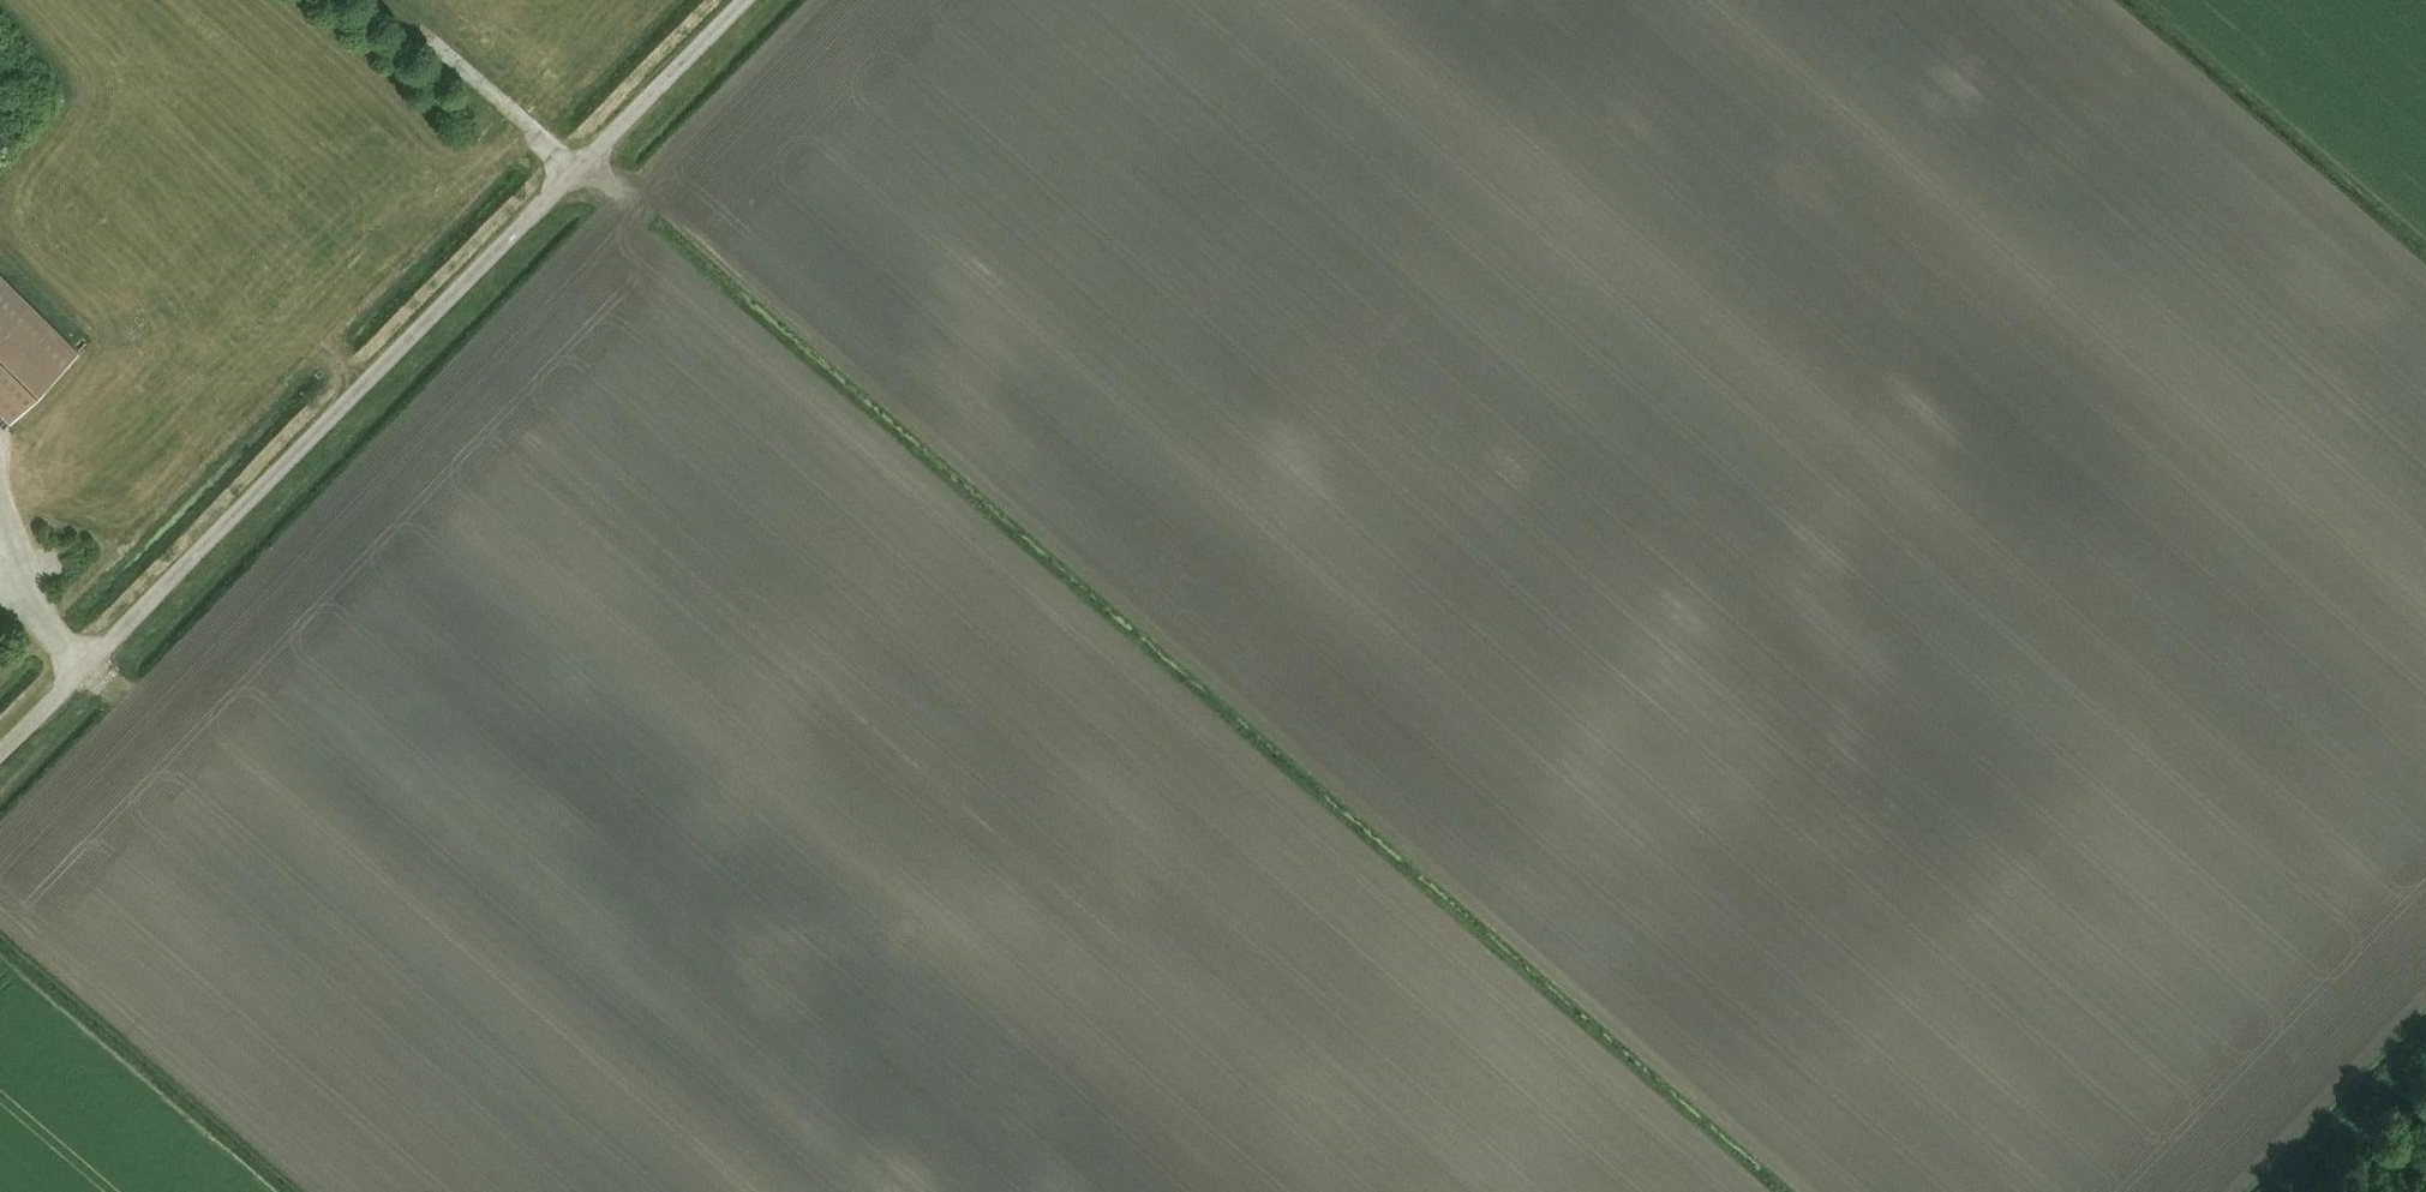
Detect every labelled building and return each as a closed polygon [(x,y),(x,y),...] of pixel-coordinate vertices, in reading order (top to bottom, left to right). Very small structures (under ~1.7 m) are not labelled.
[(0,273),(0,407),(12,419),(79,351),(0,273)]
